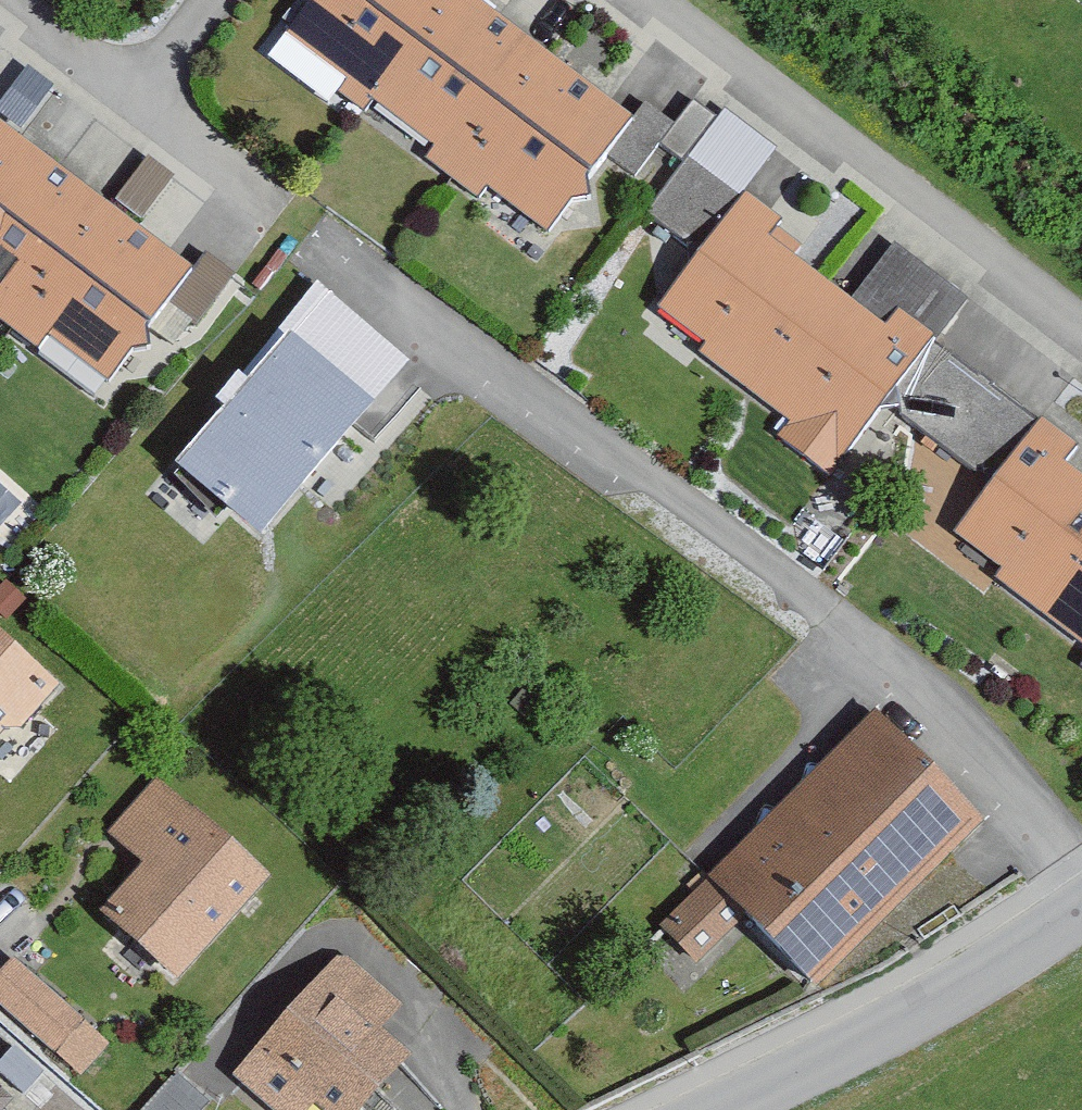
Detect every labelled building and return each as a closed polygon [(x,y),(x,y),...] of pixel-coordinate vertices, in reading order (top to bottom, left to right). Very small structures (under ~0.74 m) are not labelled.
[(455,0),(320,0),(284,47),(344,92),(336,103),(362,122),(370,110),(432,157),(423,169),(476,208),(487,194),(549,241),(631,131),(455,0)] [(725,100),(654,207),(703,238),(773,131),(725,100)] [(0,135),(0,328),(34,353),(45,339),(107,386),(189,276),(0,135)] [(827,486),(934,346),(899,319),(887,335),(768,245),(779,230),(745,204),(658,316),(707,354),(701,362),(788,428),(775,446),(827,486)] [(405,373),(314,294),(211,414),(220,422),(171,478),(258,553),(373,419),(369,415),(405,373)] [(1061,471),(1072,457),(1037,430),(951,543),(1000,580),(994,588),(1081,654),(1081,487),(1061,471)] [(0,649),(0,740),(7,733),(16,741),(55,697),(0,649)] [(982,834),(874,724),(659,934),(700,975),(748,929),(815,997),(982,834)] [(142,876),(99,924),(174,991),(268,887),(157,787),(106,843),(142,876)] [(263,1109),(374,1109),(410,1069),(378,1041),(400,1015),(339,962),(233,1084),(263,1109)] [(77,1083),(104,1053),(11,971),(0,983),(0,1015),(77,1083)] [(0,1101),(0,1109),(11,1109),(0,1101)]
